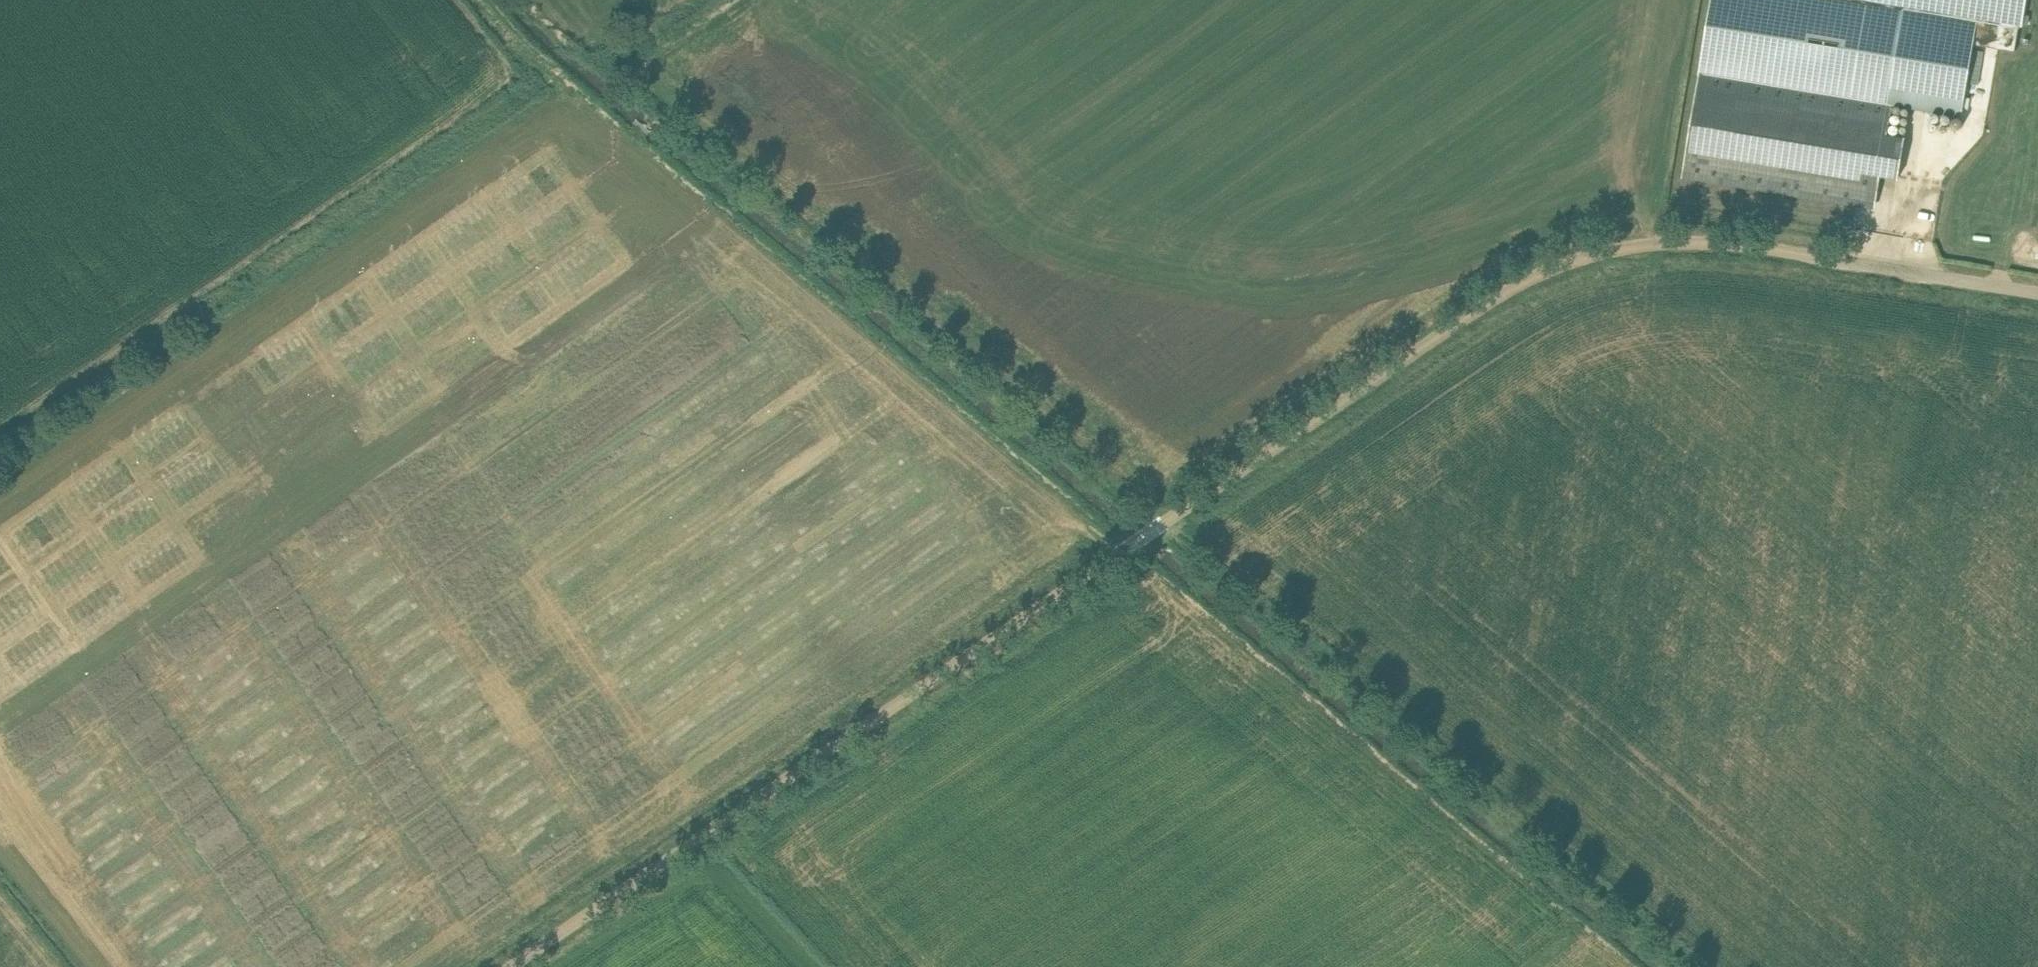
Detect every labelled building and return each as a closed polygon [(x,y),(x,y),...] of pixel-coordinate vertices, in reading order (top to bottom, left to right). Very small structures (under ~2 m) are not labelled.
[(1704,72),(1686,177),(1873,208),(1878,175),(1899,178),(1906,139),(1885,136),(1890,106),(1890,105),(1890,103),(1963,115),(1975,44),(2016,50),(2020,25),(2024,26),(2028,0),(1714,0),(1704,72)]
